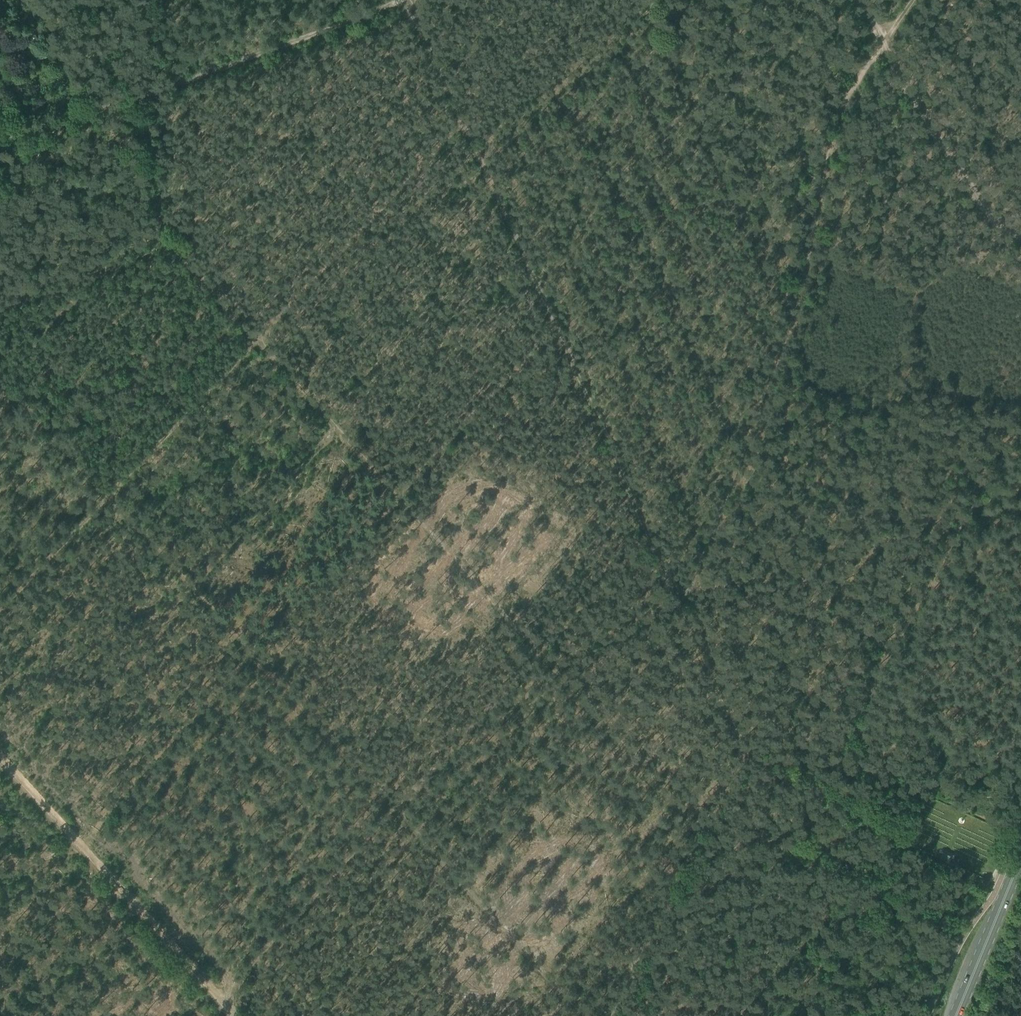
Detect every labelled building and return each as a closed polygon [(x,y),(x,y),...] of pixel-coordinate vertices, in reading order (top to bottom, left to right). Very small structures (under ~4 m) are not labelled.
[(10,63),(18,61),(16,53),(8,56),(10,63)] [(946,854),(942,853),(940,857),(948,861),(950,856),(946,854)] [(995,882),(1002,866),(996,864),(989,879),(995,882)]
